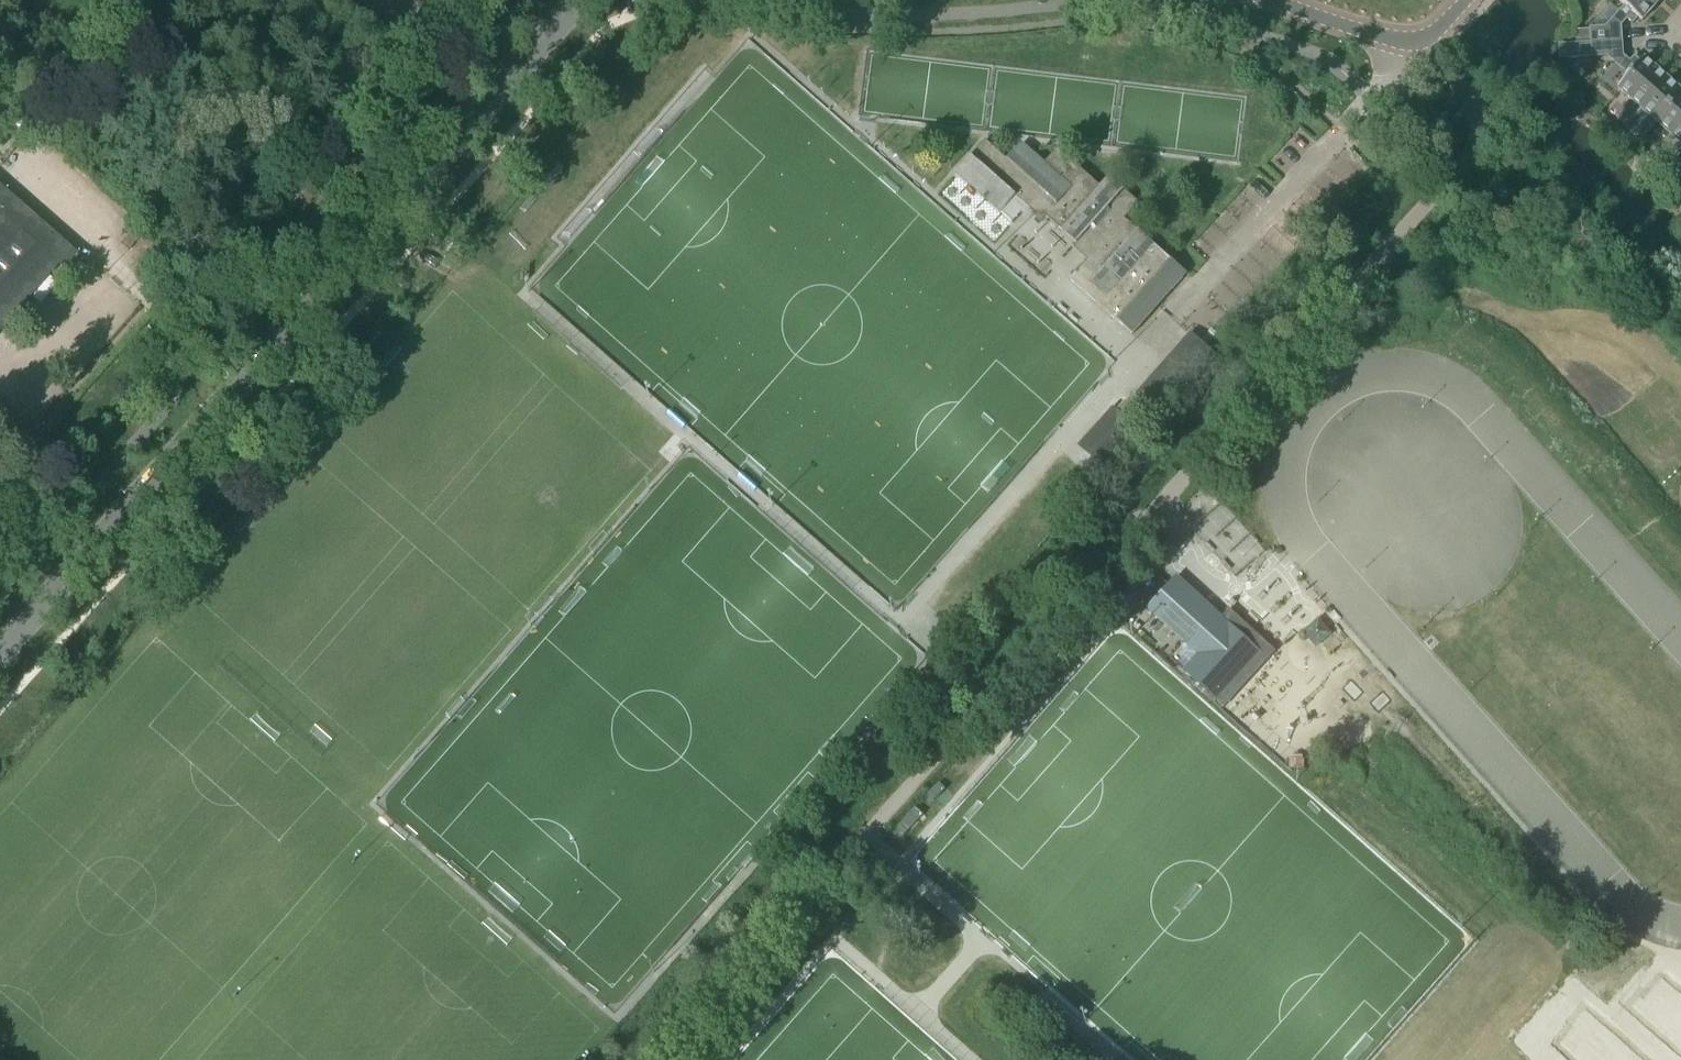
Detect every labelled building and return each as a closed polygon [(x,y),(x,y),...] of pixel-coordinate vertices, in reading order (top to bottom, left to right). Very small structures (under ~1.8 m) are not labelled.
[(1662,0),(1617,0),(1625,8),(1620,14),(1633,25),(1639,19),(1643,23),(1662,0)] [(1592,44),(1623,42),(1622,28),(1591,30),(1592,44)] [(1623,42),(1592,44),(1593,59),(1624,57),(1623,42)] [(1680,97),(1680,92),(1645,60),(1641,64),(1635,58),(1624,72),(1630,77),(1619,90),(1641,109),(1657,123),(1657,124),(1680,97)] [(1657,124),(1680,145),(1680,97),(1657,124)] [(1569,111),(1577,119),(1580,117),(1584,112),(1576,104),(1572,108),(1569,111)] [(1640,143),(1657,123),(1641,109),(1625,128),(1639,141),(1639,142),(1640,143)] [(25,126),(10,113),(3,122),(18,134),(25,126)] [(1008,161),(986,142),(957,175),(1012,224),(1021,214),(1025,217),(1031,211),(1036,215),(1034,217),(1041,223),(1045,218),(1091,257),(1076,274),(1070,281),(1133,335),(1187,275),(1154,246),(1125,221),(1139,205),(1110,178),(1101,188),(1058,150),(1044,165),(1022,145),(1008,161)] [(0,190),(0,334),(60,267),(69,273),(80,260),(0,190)] [(1464,235),(1457,229),(1453,234),(1459,240),(1464,235)] [(1160,417),(1213,357),(1191,338),(1138,398),(1152,410),(1160,417)] [(1133,393),(1115,413),(1134,429),(1152,410),(1138,398),(1133,393)] [(1103,468),(1136,431),(1134,429),(1115,413),(1114,412),(1081,448),(1103,468)] [(1172,663),(1206,693),(1250,644),(1168,570),(1139,603),(1159,621),(1187,647),(1172,663)] [(1663,970),(1646,989),(1641,985),(1622,1007),(1623,1008),(1610,1022),(1589,1003),(1552,1045),(1569,1059),(1680,1059),(1680,986),(1663,970)]
